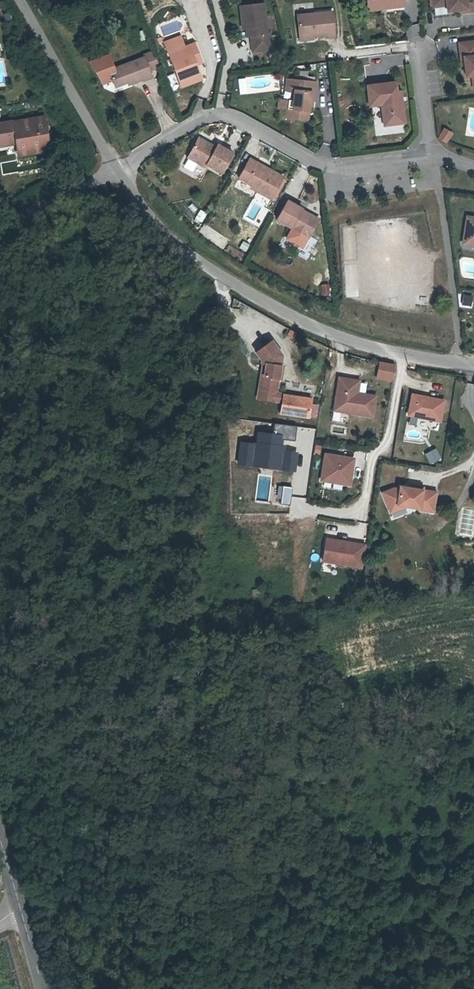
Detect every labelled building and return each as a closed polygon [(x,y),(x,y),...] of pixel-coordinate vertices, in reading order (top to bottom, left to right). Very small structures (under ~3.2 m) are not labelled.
[(366,11),(403,6),(403,0),(364,0),(366,11)] [(433,7),(446,5),(447,11),(458,10),(466,9),(466,12),(473,11),(473,0),(432,0),(433,7)] [(249,24),(250,37),(253,52),(271,50),(269,33),(267,32),(263,4),(239,7),(242,25),(249,24)] [(299,36),(316,34),(328,34),(328,37),(337,36),(334,11),(296,15),(299,36)] [(408,39),(421,36),(418,23),(405,26),(408,39)] [(245,37),(250,37),(249,24),(242,25),(243,30),(245,30),(245,37)] [(145,46),(152,43),(150,35),(142,38),(145,46)] [(183,38),(166,42),(169,53),(186,48),(183,38)] [(464,63),(465,75),(472,74),(473,87),(473,40),(459,42),(460,56),(463,56),(464,63)] [(195,57),(201,55),(198,44),(186,48),(169,53),(180,90),(203,82),(198,68),(195,57)] [(128,79),(130,84),(140,81),(140,82),(148,79),(146,72),(157,68),(151,53),(141,57),(142,59),(106,72),(111,85),(128,79)] [(204,66),(201,55),(195,57),(198,68),(204,66)] [(125,86),(130,84),(128,79),(111,85),(112,88),(124,84),(125,86)] [(309,100),(313,100),(315,100),(316,81),(287,79),(287,91),(295,92),(294,101),(294,111),(289,111),(288,120),(308,120),(308,105),(309,100)] [(396,103),(395,91),(394,82),(365,86),(368,107),(381,106),(384,125),(404,122),(402,102),(396,103)] [(0,124),(0,143),(13,140),(16,153),(46,147),(40,116),(0,124)] [(446,143),(452,132),(443,126),(437,137),(446,143)] [(202,143),(200,147),(217,156),(219,152),(202,143)] [(217,156),(200,147),(192,163),(210,173),(211,170),(227,179),(237,158),(221,149),(219,152),(217,156)] [(264,192),(262,196),(277,204),(288,180),(275,173),(273,177),(262,171),(263,167),(254,163),(244,182),(257,189),(264,192)] [(305,217),(307,215),(307,214),(292,205),(282,224),(314,242),(322,227),(305,217)] [(198,209),(194,220),(202,223),(206,212),(198,209)] [(324,224),(307,215),(305,217),(322,227),(324,224)] [(468,216),(465,237),(473,238),(473,217),(468,216)] [(320,284),(321,293),(331,292),(329,282),(320,284)] [(460,305),(470,307),(472,294),(463,292),(460,305)] [(259,391),(276,393),(278,378),(281,379),(282,365),(279,365),(280,355),(269,341),(254,353),(261,360),(260,363),(265,364),(264,376),(260,376),(259,391)] [(391,382),(395,364),(378,360),(374,378),(391,382)] [(359,381),(343,379),(342,385),(337,384),(335,404),(348,406),(347,413),(374,417),(377,396),(358,393),(359,381)] [(258,398),(283,401),(283,393),(276,393),(259,391),(258,398)] [(283,393),(283,401),(281,413),(310,416),(312,397),(283,393)] [(445,401),(411,394),(407,415),(441,422),(445,401)] [(348,406),(335,404),(334,412),(347,413),(348,406)] [(283,435),(257,432),(256,443),(240,442),(238,466),(296,471),(298,449),(282,448),(283,435)] [(429,463),(441,458),(435,447),(424,453),(429,463)] [(355,457),(324,453),(320,481),(351,486),(355,457)] [(438,493),(403,485),(402,484),(399,485),(381,491),(389,513),(406,507),(434,513),(438,493)] [(365,544),(326,538),(322,562),(362,568),(365,544)]
